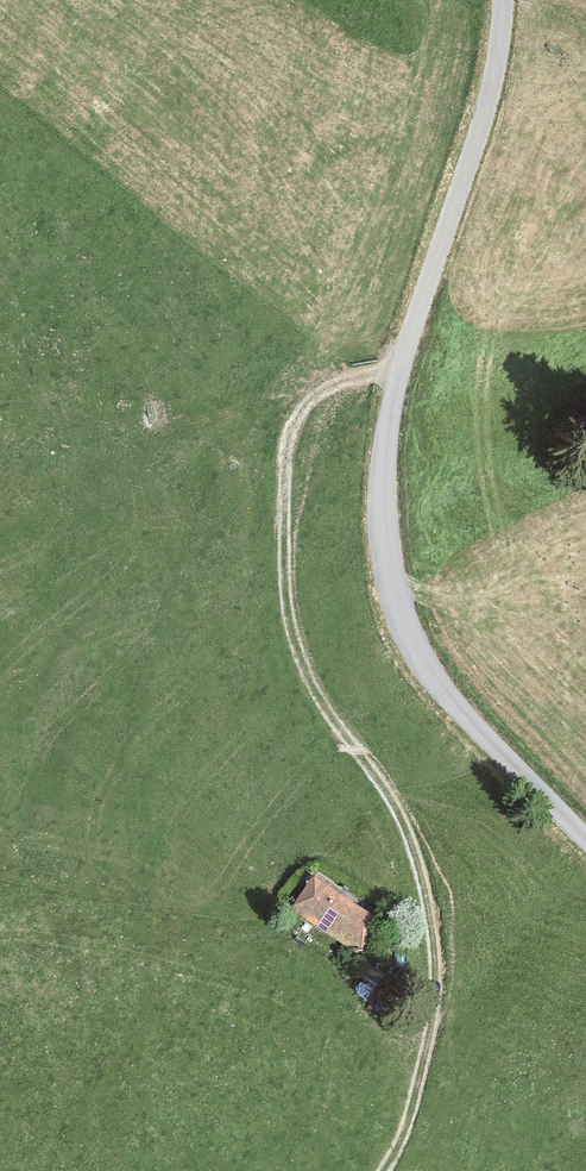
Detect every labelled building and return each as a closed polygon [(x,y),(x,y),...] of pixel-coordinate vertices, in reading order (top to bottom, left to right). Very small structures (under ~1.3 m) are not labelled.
[(372,924),(308,881),(286,913),(350,957),(372,924)]
